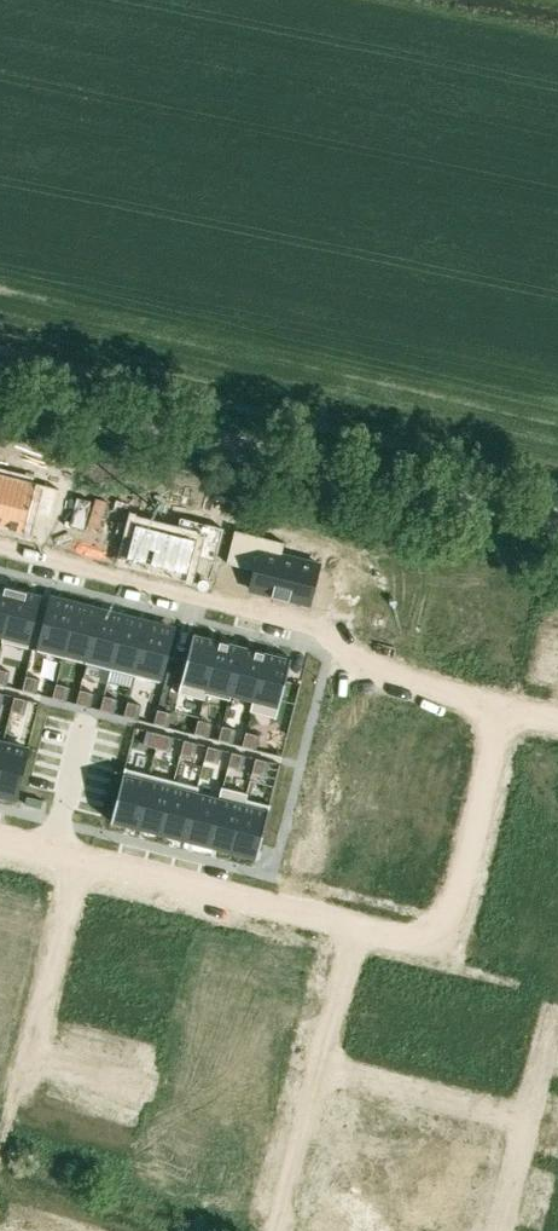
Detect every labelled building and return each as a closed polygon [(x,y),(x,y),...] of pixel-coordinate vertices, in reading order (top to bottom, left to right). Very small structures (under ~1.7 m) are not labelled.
[(23,531),(28,512),(52,518),(59,488),(33,482),(33,483),(0,475),(0,525),(23,531)] [(135,522),(126,557),(187,572),(192,554),(215,560),(224,528),(181,517),(177,532),(135,522)] [(236,529),(227,562),(255,570),(251,589),(272,594),(272,595),(289,600),(289,599),(309,604),(320,564),(281,554),(284,542),(236,529)] [(425,579),(422,593),(432,596),(435,582),(425,579)] [(3,635),(4,636),(17,588),(0,584),(0,634),(3,635)] [(451,586),(447,600),(457,602),(460,588),(451,586)] [(3,635),(2,641),(28,648),(42,595),(17,588),(4,636),(3,635)] [(460,588),(457,602),(466,604),(469,590),(460,588)] [(51,597),(38,650),(65,657),(66,651),(64,651),(77,604),(51,597)] [(502,598),(498,612),(507,614),(511,600),(502,598)] [(511,600),(507,614),(517,617),(520,602),(511,600)] [(77,604),(64,651),(66,651),(87,657),(88,657),(100,610),(77,604)] [(87,657),(86,662),(111,669),(124,616),(100,610),(88,657),(87,657)] [(124,616),(111,669),(135,675),(148,622),(124,616)] [(148,622),(135,675),(160,681),(173,628),(148,622)] [(194,633),(178,693),(180,693),(180,692),(205,699),(206,693),(205,693),(219,640),(195,634),(195,633),(194,633)] [(219,640),(205,693),(206,693),(230,699),(232,694),(230,693),(242,646),(219,640)] [(242,646),(230,693),(232,694),(253,699),(254,699),(266,652),(242,646)] [(253,699),(250,710),(275,717),(275,718),(276,718),(292,658),(290,657),(290,658),(266,652),(254,699),(253,699)] [(6,685),(10,671),(0,669),(0,684),(6,685)] [(26,675),(23,690),(36,693),(40,679),(26,675)] [(303,681),(300,690),(313,693),(316,684),(303,681)] [(56,683),(53,697),(66,701),(70,686),(56,683)] [(80,689),(77,703),(90,707),(94,693),(80,689)] [(300,690),(298,699),(311,703),(313,693),(300,690)] [(104,695),(100,709),(114,713),(118,699),(104,695)] [(15,696),(11,710),(25,713),(28,699),(15,696)] [(298,699),(296,709),(308,712),(311,703),(298,699)] [(385,700),(382,710),(395,714),(398,703),(385,700)] [(128,701),(124,715),(138,719),(142,705),(128,701)] [(398,703),(395,714),(408,717),(411,707),(398,703)] [(158,709),(154,723),(168,726),(171,712),(158,709)] [(296,709),(293,718),(306,721),(308,712),(296,709)] [(293,718),(291,727),(304,730),(306,721),(293,718)] [(198,719),(195,733),(208,737),(212,723),(198,719)] [(222,725),(219,739),(232,743),(236,729),(222,725)] [(291,727),(289,737),(301,740),(304,730),(291,727)] [(147,729),(143,743),(157,747),(161,733),(147,729)] [(246,732),(243,746),(256,749),(260,735),(246,732)] [(161,733),(157,747),(171,750),(174,736),(161,733)] [(289,737),(286,746),(299,749),(301,740),(289,737)] [(184,739),(181,753),(194,756),(198,742),(184,739)] [(0,753),(0,792),(16,796),(28,748),(3,742),(0,753)] [(208,745),(205,759),(218,763),(222,749),(208,745)] [(286,746),(284,755),(297,758),(299,749),(286,746)] [(232,751),(229,765),(242,769),(246,755),(232,751)] [(256,757),(252,771),(266,775),(270,761),(256,757)] [(125,766),(111,821),(113,821),(113,820),(137,826),(150,774),(127,768),(127,767),(125,766)] [(150,774),(137,826),(161,833),(174,780),(150,774)] [(174,780),(161,833),(184,839),(196,791),(198,792),(199,786),(174,780)] [(220,798),(208,845),(232,851),(246,798),(247,798),(248,793),(222,786),(219,797),(220,798)] [(196,791),(184,839),(208,845),(220,798),(219,797),(198,792),(196,791)] [(246,798),(232,851),(256,857),(256,858),(257,858),(271,803),(270,803),(269,804),(247,798),(246,798)] [(205,931),(202,945),(216,948),(219,935),(205,931)] [(546,973),(557,976),(557,958),(550,956),(546,973)] [(196,966),(193,979),(207,983),(210,970),(196,966)] [(193,979),(190,992),(204,996),(207,983),(193,979)] [(86,992),(82,1006),(91,1009),(95,994),(86,992)] [(95,994),(91,1009),(100,1011),(104,997),(95,994)] [(136,1005),(133,1019),(142,1021),(146,1007),(136,1005)] [(146,1007),(142,1021),(151,1024),(152,1023),(148,1022),(151,1010),(155,1011),(155,1010),(146,1007)] [(151,1010),(148,1022),(152,1023),(158,1025),(161,1013),(155,1011),(151,1010)] [(3,1044),(11,1015),(0,1012),(0,1043),(3,1044)] [(184,1014),(181,1027),(195,1030),(198,1017),(184,1014)] [(181,1027),(178,1039),(192,1043),(195,1030),(181,1027)] [(373,1047),(369,1061),(378,1064),(382,1049),(373,1047)] [(382,1049),(378,1064),(387,1066),(391,1052),(382,1049)] [(449,1059),(447,1068),(458,1073),(460,1064),(449,1059)] [(173,1060),(169,1073),(183,1076),(187,1063),(173,1060)] [(426,1061),(422,1075),(432,1077),(435,1063),(426,1061)] [(435,1063),(432,1077),(441,1080),(444,1066),(435,1063)] [(462,1070),(458,1084),(468,1086),(472,1072),(462,1070)] [(164,1094),(160,1107),(174,1111),(178,1098),(164,1094)] [(160,1107),(157,1120),(171,1124),(174,1111),(160,1107)] [(152,1142),(148,1155),(162,1158),(166,1145),(152,1142)] [(148,1155),(145,1168),(159,1171),(162,1158),(148,1155)]
